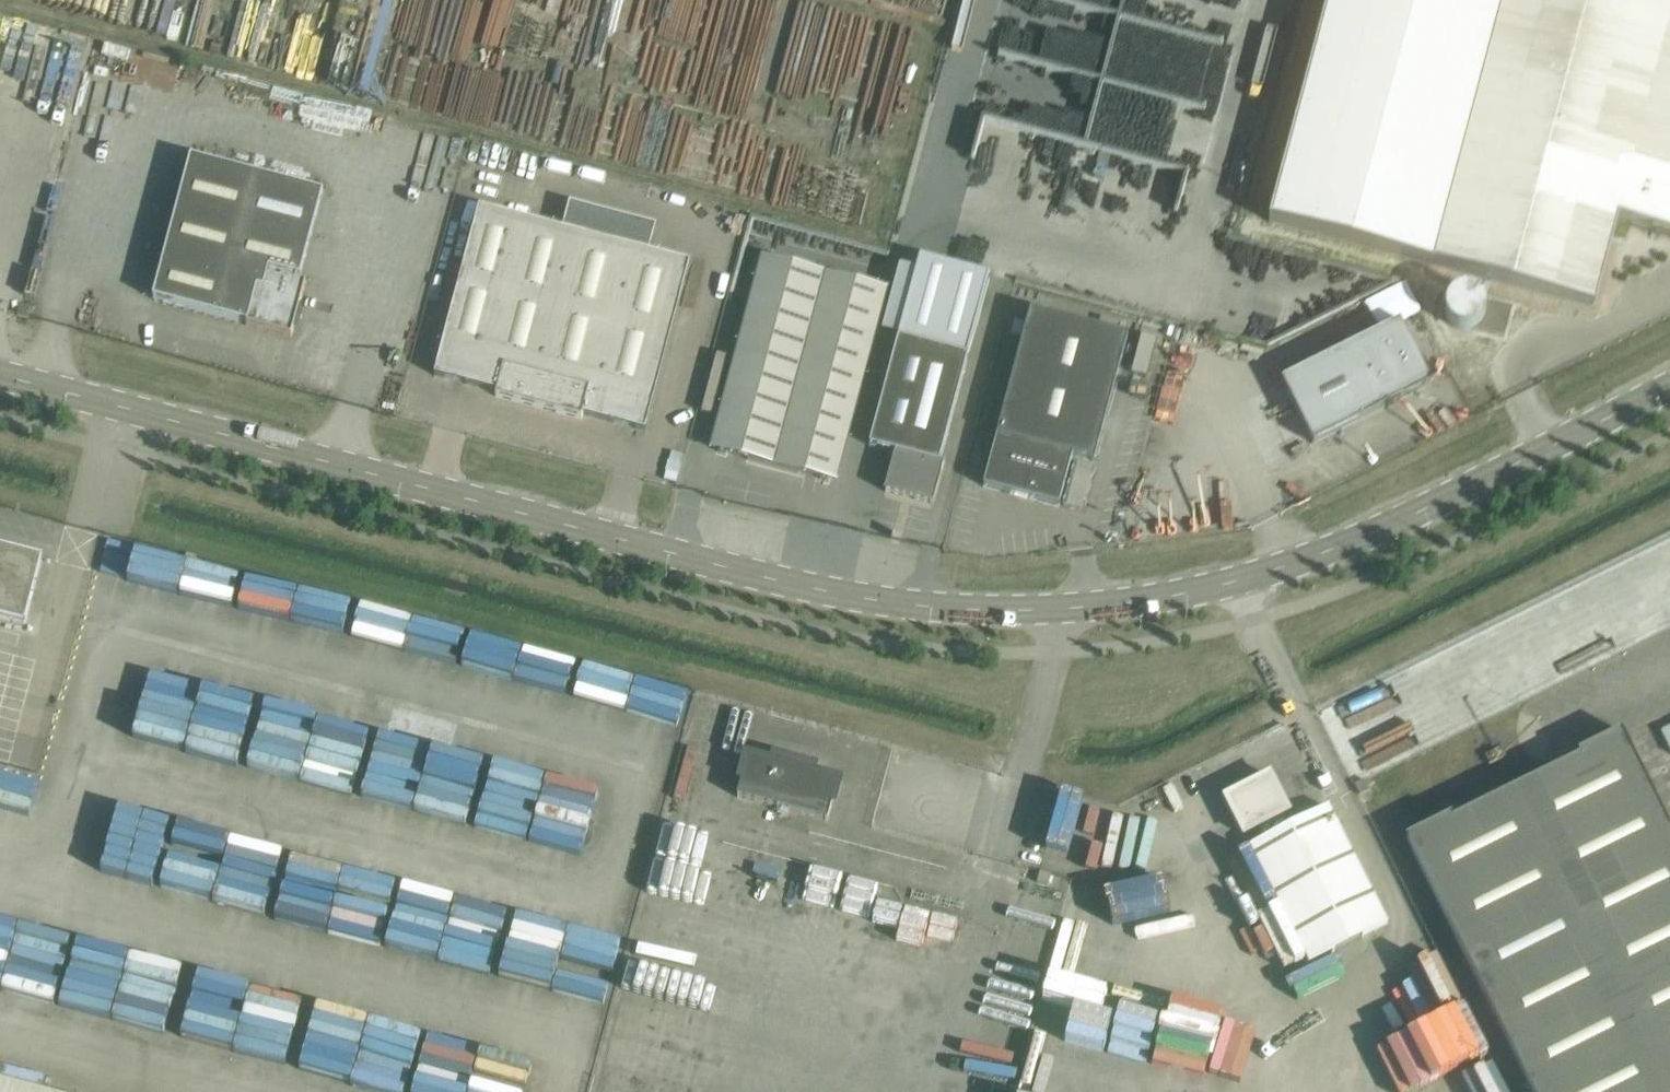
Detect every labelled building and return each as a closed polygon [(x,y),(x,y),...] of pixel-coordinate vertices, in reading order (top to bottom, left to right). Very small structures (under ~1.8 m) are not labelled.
[(1269,221),(1594,307),(1617,219),(1650,229),(1649,235),(1669,240),(1669,0),(1328,0),(1269,221)] [(296,329),(302,317),(297,315),(306,282),(299,280),(323,191),(191,156),(153,297),(247,322),(246,324),(291,336),(293,329),(296,329)] [(563,228),(649,250),(655,226),(569,203),(563,228)] [(479,205),(440,353),(434,374),(497,391),(496,395),(582,418),(583,414),(645,430),(651,409),(690,261),(649,250),(563,228),(479,205)] [(772,251),(732,446),(859,473),(900,277),(772,251)] [(1421,275),(1381,293),(1395,323),(1435,304),(1421,275)] [(1475,327),(1471,329),(1504,337),(1512,305),(1481,297),(1483,301),(1484,305),(1485,309),(1485,313),(1483,318),(1481,321),(1479,325),(1475,327)] [(28,317),(30,306),(20,303),(17,314),(28,317)] [(1094,461),(1128,335),(1030,309),(983,486),(1059,506),(1073,455),(1094,461)] [(1314,443),(1431,384),(1400,321),(1282,380),(1314,443)] [(933,503),(939,482),(945,459),(940,458),(967,356),(897,338),(869,445),(895,452),(884,490),(933,503)] [(798,520),(801,504),(714,486),(705,529),(755,539),(762,505),(780,509),(779,516),(798,520)] [(19,555),(20,551),(0,546),(0,617),(25,623),(34,591),(30,590),(38,560),(19,555)] [(501,733),(473,725),(451,799),(480,807),(501,733)] [(1632,752),(1622,733),(1623,732),(1623,731),(1577,753),(1579,757),(1453,820),(1451,816),(1405,839),(1406,840),(1407,839),(1533,1091),(1669,1091),(1669,829),(1632,752)] [(773,763),(747,757),(737,796),(828,820),(838,781),(812,774),(814,770),(815,770),(815,768),(773,757),(773,759),(774,759),(773,763)] [(1288,812),(1270,775),(1254,782),(1251,780),(1253,777),(1252,776),(1249,780),(1241,784),(1236,784),(1236,786),(1239,785),(1239,788),(1240,790),(1225,797),(1244,834),(1260,826),(1265,838),(1250,846),(1309,963),(1387,924),(1328,806),(1286,827),(1280,816),(1288,812)] [(1360,794),(1370,789),(1365,779),(1355,784),(1360,794)] [(1048,885),(1051,874),(1040,871),(1037,882),(1048,885)] [(0,1080),(0,1091),(45,1091),(0,1080)]
